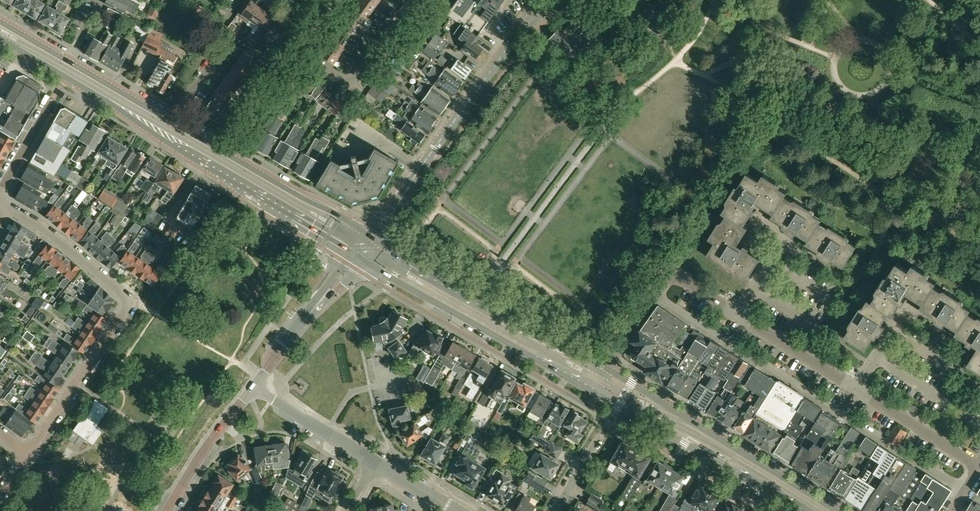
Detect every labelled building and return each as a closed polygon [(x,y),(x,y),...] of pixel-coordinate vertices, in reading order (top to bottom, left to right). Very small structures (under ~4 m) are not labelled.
[(25,11),(32,0),(17,0),(15,4),(16,5),(16,7),(19,8),(20,8),(25,11)] [(25,11),(30,13),(30,15),(34,17),(35,16),(36,17),(44,3),(39,0),(32,0),(25,11)] [(51,26),(64,3),(63,2),(59,0),(56,5),(58,7),(57,9),(55,10),(48,5),(39,19),(41,20),(41,21),(44,23),(45,23),(51,26)] [(63,2),(64,3),(51,26),(55,28),(55,30),(58,32),(60,31),(61,32),(69,18),(62,14),(62,12),(63,10),(65,11),(71,0),(64,0),(63,2)] [(119,0),(107,0),(105,3),(124,12),(126,8),(135,13),(137,9),(119,0)] [(137,9),(139,5),(130,0),(119,0),(137,9)] [(236,15),(248,23),(250,20),(260,6),(251,0),(250,0),(247,5),(245,3),(236,15)] [(358,2),(371,11),(377,16),(381,11),(382,12),(385,8),(384,7),(383,7),(374,0),(359,0),(358,2)] [(461,24),(476,34),(477,36),(478,35),(503,0),(457,0),(447,14),(461,24)] [(673,14),(672,11),(659,0),(643,20),(657,31),(660,31),(663,27),(662,24),(664,22),(667,21),(673,14)] [(358,2),(352,11),(371,25),(373,21),(368,16),(371,11),(358,2)] [(190,12),(198,17),(204,8),(196,3),(190,12)] [(156,18),(161,9),(152,4),(147,13),(156,18)] [(433,4),(428,11),(435,17),(440,9),(433,4)] [(248,23),(247,24),(253,28),(250,31),(254,34),(256,31),(259,27),(269,13),(260,6),(250,20),(248,23)] [(108,7),(104,14),(118,21),(122,14),(108,7)] [(352,11),(345,19),(358,29),(362,24),(368,28),(371,25),(352,11)] [(259,27),(256,31),(261,34),(260,36),(263,38),(267,33),(277,19),(269,13),(259,27)] [(267,33),(276,39),(275,41),(278,43),(288,30),(285,28),(286,26),(277,19),(267,33)] [(345,19),(339,28),(358,42),(361,38),(355,34),(358,29),(345,19)] [(572,23),(562,34),(558,30),(550,39),(566,53),(573,45),(574,45),(578,46),(589,55),(597,46),(599,48),(600,49),(601,48),(598,45),(603,40),(599,36),(590,28),(583,22),(578,27),(571,21),(570,21),(572,23)] [(150,30),(134,22),(131,28),(142,33),(138,39),(144,42),(150,30)] [(231,23),(228,27),(233,30),(236,27),(237,26),(232,22),(231,23)] [(475,57),(482,48),(476,43),(477,42),(476,41),(479,36),(478,35),(477,36),(476,34),(461,24),(454,33),(466,42),(462,48),(464,49),(463,50),(467,53),(468,52),(475,57)] [(144,42),(142,46),(149,49),(148,51),(156,55),(156,54),(159,47),(162,42),(159,40),(162,34),(151,28),(150,30),(144,42)] [(339,28),(332,37),(346,46),(350,41),(355,45),(358,42),(339,28)] [(82,51),(98,60),(100,57),(107,45),(106,45),(111,35),(106,32),(100,41),(91,36),(82,51)] [(429,43),(440,51),(447,41),(436,33),(429,43)] [(112,41),(102,58),(100,62),(108,66),(118,49),(114,47),(119,38),(115,36),(112,41)] [(332,37),(326,46),(345,59),(348,56),(342,51),(346,46),(332,37)] [(251,38),(248,41),(254,46),(257,42),(251,38)] [(401,48),(413,56),(419,48),(408,39),(401,48)] [(108,66),(117,72),(127,55),(128,54),(134,44),(126,40),(120,50),(118,49),(108,66)] [(245,50),(242,53),(255,63),(259,66),(266,57),(262,54),(249,45),(245,50)] [(423,51),(434,59),(439,53),(427,45),(423,51)] [(326,46),(320,54),(333,64),(337,59),(343,63),(345,59),(326,46)] [(149,79),(147,83),(149,83),(152,85),(157,88),(158,91),(160,92),(163,92),(167,86),(173,75),(168,73),(175,60),(177,58),(170,54),(159,47),(156,54),(160,56),(158,59),(160,60),(155,69),(153,68),(151,71),(153,73),(149,79)] [(267,49),(264,53),(269,57),(272,53),(273,52),(267,48),(267,49)] [(400,49),(398,52),(394,57),(404,64),(410,56),(400,49)] [(240,57),(236,62),(249,72),(255,63),(242,53),(240,57)] [(465,78),(472,68),(457,58),(453,63),(441,54),(438,58),(465,78)] [(398,72),(404,64),(394,57),(388,65),(398,72)] [(232,67),(229,71),(242,81),(249,72),(236,62),(232,67)] [(428,62),(425,65),(457,89),(462,82),(444,69),(442,72),(428,62)] [(457,89),(425,65),(422,70),(437,80),(434,83),(452,96),(457,89)] [(393,70),(388,66),(387,67),(381,75),(386,79),(393,70)] [(227,75),(223,80),(236,90),(242,81),(229,71),(227,75)] [(16,139),(40,97),(39,93),(39,92),(43,86),(24,75),(22,79),(18,77),(15,81),(16,81),(6,100),(1,97),(0,98),(0,130),(16,139)] [(381,75),(375,83),(383,89),(385,91),(391,82),(386,79),(381,75)] [(308,78),(300,89),(309,95),(317,84),(308,78)] [(219,85),(217,89),(230,98),(234,102),(240,93),(236,90),(223,80),(219,85)] [(419,82),(416,86),(444,106),(450,99),(432,86),(430,90),(419,82)] [(376,98),(383,89),(375,83),(368,92),(376,98)] [(444,106),(416,86),(413,83),(410,88),(424,98),(422,101),(439,114),(444,106)] [(316,99),(324,89),(318,85),(310,95),(316,99)] [(214,92),(210,97),(223,107),(230,98),(217,89),(214,92)] [(329,106),(332,102),(336,98),(325,90),(319,98),(329,106)] [(196,96),(191,103),(200,110),(201,110),(201,111),(214,120),(216,117),(223,107),(210,97),(206,103),(204,107),(201,105),(204,102),(199,98),(196,96)] [(336,98),(328,109),(337,115),(344,104),(336,98)] [(406,100),(403,104),(432,124),(437,117),(412,99),(410,102),(406,100)] [(365,116),(371,109),(362,103),(357,110),(365,116)] [(339,113),(343,116),(349,120),(354,111),(345,104),(339,113)] [(403,104),(400,108),(401,108),(406,112),(408,113),(406,117),(410,120),(426,131),(432,124),(403,104)] [(52,124),(36,152),(30,162),(54,176),(56,173),(62,164),(88,121),(65,108),(61,109),(52,124)] [(392,119),(393,118),(404,125),(401,129),(412,137),(410,140),(416,144),(418,141),(419,142),(425,134),(394,112),(390,109),(386,114),(392,119)] [(257,149),(259,150),(277,118),(272,116),(269,121),(264,130),(260,127),(252,141),(250,144),(257,149)] [(267,155),(269,151),(277,138),(273,135),(278,126),(281,121),(277,118),(259,150),(267,155)] [(78,145),(71,159),(77,162),(80,156),(81,156),(98,127),(90,123),(87,129),(86,129),(80,140),(84,142),(81,147),(78,145)] [(271,157),(279,162),(297,131),(300,127),(295,124),(292,130),(285,142),(281,140),(273,153),(271,157)] [(106,131),(98,127),(81,156),(85,158),(91,149),(95,151),(106,131)] [(288,167),(290,163),(298,150),(294,147),(295,146),(297,147),(300,141),(298,140),(304,130),(300,127),(297,131),(279,162),(288,167)] [(9,150),(14,141),(2,134),(0,137),(0,145),(9,150)] [(97,152),(108,158),(117,142),(117,140),(114,138),(112,139),(108,136),(97,152)] [(309,179),(311,176),(319,162),(315,160),(322,148),(324,149),(328,142),(330,140),(323,136),(321,138),(320,140),(300,174),(309,179)] [(292,169),(300,174),(320,140),(315,138),(306,154),(301,152),(294,165),(292,169)] [(118,142),(117,142),(108,158),(104,164),(110,167),(103,178),(107,180),(110,175),(111,175),(127,148),(123,146),(123,144),(120,142),(118,142)] [(4,159),(9,150),(0,145),(0,157),(4,159)] [(330,158),(316,183),(351,203),(378,195),(398,161),(374,147),(368,157),(357,160),(355,155),(350,156),(352,162),(341,165),(330,158)] [(119,181),(125,173),(126,171),(132,175),(134,172),(145,156),(144,156),(144,153),(141,152),(140,153),(139,152),(138,152),(131,148),(121,164),(118,169),(117,168),(111,176),(119,181)] [(133,182),(145,190),(144,192),(142,191),(139,196),(142,199),(147,191),(151,186),(150,184),(163,165),(150,156),(139,173),(133,182)] [(46,173),(29,164),(25,171),(52,186),(54,183),(44,177),(46,173)] [(151,186),(147,191),(152,194),(155,190),(156,191),(160,193),(164,187),(174,171),(171,169),(169,168),(168,169),(164,166),(151,186)] [(71,170),(66,179),(76,185),(82,176),(71,170)] [(49,190),(52,186),(25,171),(21,179),(37,188),(39,185),(49,190)] [(179,174),(174,171),(164,187),(167,190),(161,199),(166,203),(169,198),(183,178),(178,175),(179,174)] [(737,187),(734,191),(729,200),(727,202),(728,205),(723,213),(727,215),(723,223),(719,223),(718,226),(709,239),(718,244),(715,248),(713,247),(708,255),(723,264),(721,266),(735,274),(737,270),(742,273),(741,275),(748,280),(762,259),(750,251),(751,249),(746,246),(744,248),(739,245),(750,228),(746,225),(753,214),(754,214),(757,210),(754,209),(757,203),(774,213),(771,217),(783,225),(782,227),(795,235),(797,233),(808,240),(806,244),(818,252),(817,254),(830,262),(831,260),(844,268),(857,247),(849,242),(848,238),(846,237),(833,229),(830,227),(827,228),(819,223),(822,219),(815,215),(814,211),(812,210),(798,201),(796,200),(792,201),(785,197),(788,193),(776,185),(777,183),(769,178),(767,180),(762,177),(758,183),(754,180),(755,178),(748,173),(739,188),(737,187)] [(24,183),(19,191),(46,206),(49,208),(52,205),(48,202),(38,197),(41,193),(24,183)] [(207,201),(207,200),(211,193),(210,192),(197,184),(196,185),(195,184),(191,191),(190,191),(175,218),(192,227),(202,209),(204,211),(206,208),(208,209),(211,204),(207,201)] [(104,189),(98,198),(103,200),(104,201),(109,193),(104,189)] [(15,199),(20,202),(32,208),(34,204),(44,210),(47,211),(49,208),(19,191),(15,199)] [(60,196),(54,205),(45,216),(54,222),(62,211),(58,208),(59,205),(60,206),(65,199),(60,196)] [(650,201),(641,197),(638,203),(633,208),(638,216),(650,201)] [(68,216),(62,211),(54,222),(62,228),(70,217),(77,208),(76,208),(79,203),(76,201),(73,205),(72,204),(67,211),(70,213),(68,216)] [(77,208),(70,217),(62,228),(70,234),(78,223),(74,220),(76,217),(77,218),(82,211),(77,208)] [(142,223),(147,227),(157,212),(152,209),(142,223)] [(115,231),(122,220),(125,216),(126,215),(120,212),(118,215),(116,214),(110,223),(114,225),(113,227),(114,228),(113,230),(115,231)] [(153,230),(154,228),(162,216),(157,212),(147,227),(153,230)] [(70,234),(78,240),(93,220),(88,216),(83,223),(84,223),(82,226),(78,223),(70,234)] [(37,235),(15,222),(10,231),(23,238),(25,234),(28,235),(27,236),(34,240),(37,235)] [(87,248),(96,237),(92,234),(94,231),(95,232),(100,226),(96,222),(79,241),(87,248)] [(135,222),(128,230),(135,235),(141,227),(135,222)] [(20,242),(23,238),(10,231),(5,240),(18,247),(27,252),(30,254),(33,250),(30,248),(30,247),(23,243),(23,244),(20,242)] [(100,240),(96,237),(87,248),(94,254),(111,235),(107,231),(101,237),(102,238),(100,240)] [(111,235),(94,254),(102,260),(111,250),(107,246),(109,244),(110,245),(115,239),(111,235)] [(288,247),(290,248),(288,251),(291,253),(294,248),(300,251),(303,245),(293,239),(289,245),(288,247)] [(27,252),(18,247),(5,240),(0,248),(13,256),(15,251),(18,252),(17,253),(24,257),(27,252)] [(131,250),(132,251),(133,251),(138,244),(133,241),(127,250),(119,262),(127,268),(135,256),(131,253),(129,252),(131,250)] [(166,246),(175,251),(177,247),(169,242),(166,246)] [(43,258),(47,261),(56,249),(48,243),(39,255),(32,263),(37,267),(42,261),(41,260),(43,258)] [(118,255),(115,253),(111,250),(102,260),(110,267),(126,248),(122,244),(117,250),(120,253),(118,255)] [(13,256),(0,248),(0,249),(0,260),(17,270),(20,265),(13,261),(10,260),(13,256)] [(55,267),(64,256),(56,249),(47,261),(51,264),(49,266),(48,265),(43,272),(48,276),(55,267)] [(140,259),(135,256),(127,268),(136,274),(144,262),(150,253),(145,249),(141,256),(141,257),(140,259)] [(150,253),(144,262),(136,274),(144,279),(152,267),(148,264),(149,262),(150,263),(155,256),(150,253)] [(156,270),(152,267),(144,279),(152,285),(160,273),(166,263),(171,256),(166,253),(161,260),(157,267),(156,270)] [(59,270),(62,273),(71,261),(64,256),(55,267),(48,276),(53,279),(58,273),(57,272),(59,270)] [(80,268),(71,261),(62,273),(67,276),(65,278),(64,278),(59,284),(64,288),(71,279),(80,268)] [(2,263),(0,262),(0,268),(2,269),(2,270),(9,274),(12,268),(2,263)] [(976,319),(977,317),(970,312),(973,308),(960,300),(962,298),(949,290),(946,294),(942,292),(943,289),(936,285),(938,281),(931,276),(929,279),(925,276),(927,271),(914,263),(909,272),(905,269),(906,267),(897,262),(888,276),(886,275),(878,288),(882,291),(879,295),(877,294),(873,302),(869,299),(861,311),(859,310),(851,323),(855,326),(852,330),(850,329),(845,337),(866,349),(873,337),(875,339),(884,325),(882,324),(889,312),(893,315),(900,303),(903,304),(906,299),(903,297),(907,292),(923,302),(920,306),(933,314),(931,316),(944,324),(946,322),(957,330),(955,334),(967,342),(966,344),(971,347),(973,344),(978,347),(967,364),(979,372),(979,321),(976,319)] [(90,294),(109,307),(114,299),(100,286),(91,278),(87,281),(94,288),(90,294)] [(109,307),(90,294),(84,290),(82,288),(79,286),(76,290),(82,293),(91,300),(88,303),(104,314),(108,309),(109,307)] [(13,292),(5,287),(2,292),(2,294),(10,298),(13,292)] [(66,303),(70,296),(66,294),(63,297),(62,300),(66,303)] [(685,308),(688,303),(680,297),(677,303),(685,308)] [(44,301),(42,305),(45,307),(49,310),(52,306),(48,303),(44,301)] [(92,315),(89,320),(101,327),(107,318),(95,311),(86,305),(84,309),(83,310),(89,314),(90,313),(92,315)] [(657,306),(641,330),(633,342),(637,345),(633,352),(634,357),(643,363),(640,369),(645,371),(661,381),(667,385),(684,359),(690,348),(684,344),(681,349),(673,343),(686,324),(664,309),(658,305),(657,306)] [(372,330),(373,332),(375,340),(384,339),(386,342),(391,338),(393,339),(396,337),(396,335),(405,329),(403,325),(407,318),(400,314),(399,312),(397,310),(395,311),(394,310),(389,317),(389,316),(387,317),(386,315),(383,315),(380,316),(380,319),(381,322),(380,323),(380,324),(372,325),(373,328),(372,330)] [(84,328),(96,336),(101,327),(89,320),(87,323),(85,322),(85,321),(78,316),(75,322),(84,328)] [(81,331),(78,336),(90,344),(96,336),(84,328),(75,322),(72,327),(78,331),(79,330),(81,331)] [(27,330),(23,336),(30,342),(34,336),(27,330)] [(434,351),(440,354),(441,352),(446,343),(441,340),(443,337),(441,336),(442,334),(441,332),(440,331),(437,331),(436,333),(434,332),(433,333),(428,330),(425,335),(423,333),(422,335),(421,335),(418,340),(416,339),(409,352),(416,355),(418,350),(421,352),(423,348),(425,349),(426,349),(433,353),(434,351)] [(67,333),(64,338),(73,344),(85,352),(90,344),(78,336),(76,340),(73,339),(74,338),(67,333)] [(699,333),(690,348),(684,359),(667,385),(678,392),(699,360),(700,358),(709,343),(711,340),(699,333)] [(74,359),(80,351),(66,342),(63,347),(60,345),(61,344),(53,339),(49,336),(47,341),(50,343),(74,359)] [(400,340),(390,347),(388,348),(395,359),(407,350),(400,340)] [(709,343),(700,358),(699,360),(708,365),(709,364),(720,346),(711,340),(709,343)] [(44,345),(47,347),(55,353),(56,352),(58,353),(55,359),(68,368),(74,359),(50,343),(47,341),(44,345)] [(445,355),(441,352),(440,354),(425,380),(432,385),(444,365),(452,369),(456,361),(465,346),(460,343),(459,344),(453,341),(445,355)] [(456,361),(452,369),(458,373),(455,377),(459,379),(461,377),(462,375),(463,376),(463,375),(464,375),(476,355),(469,351),(470,349),(465,346),(456,361)] [(739,358),(720,346),(709,364),(708,365),(704,373),(710,377),(717,382),(720,377),(725,380),(739,358)] [(68,368),(55,359),(51,364),(49,362),(49,361),(42,356),(41,356),(39,360),(62,376),(68,368)] [(466,379),(463,384),(470,388),(476,391),(472,399),(478,402),(485,390),(479,387),(480,386),(492,365),(486,361),(487,360),(482,356),(481,358),(479,357),(473,369),(480,373),(478,376),(471,372),(467,380),(466,379)] [(726,399),(731,393),(739,380),(741,377),(740,377),(748,364),(740,358),(727,378),(728,379),(723,387),(725,388),(721,394),(723,395),(722,397),(718,395),(708,411),(715,416),(726,399)] [(39,360),(36,364),(44,370),(44,369),(47,370),(44,375),(57,384),(62,376),(39,360)] [(741,377),(739,380),(742,382),(747,374),(750,376),(755,368),(750,365),(742,377),(741,377)] [(742,382),(753,389),(754,390),(764,373),(761,372),(755,368),(750,376),(747,374),(742,382)] [(485,390),(478,402),(486,407),(491,398),(501,404),(506,394),(505,394),(514,378),(515,376),(508,372),(507,373),(502,370),(489,392),(485,390)] [(693,370),(679,392),(687,398),(698,380),(699,380),(702,376),(693,370)] [(745,410),(734,427),(743,433),(776,381),(764,373),(754,390),(753,389),(752,391),(760,396),(758,399),(751,394),(746,402),(747,403),(744,407),(746,408),(745,410)] [(54,397),(60,389),(38,374),(35,379),(42,384),(42,383),(45,385),(42,389),(54,397)] [(456,396),(463,384),(466,379),(461,377),(459,379),(451,394),(456,396)] [(689,399),(698,404),(706,409),(716,392),(712,390),(717,382),(710,377),(705,385),(701,382),(689,399)] [(766,448),(771,451),(782,434),(798,408),(805,397),(794,390),(777,380),(776,381),(743,433),(750,438),(766,448)] [(522,385),(516,381),(508,396),(506,394),(501,404),(496,411),(501,414),(511,397),(519,402),(516,407),(523,411),(530,399),(529,398),(535,388),(533,387),(526,382),(525,383),(524,382),(522,385)] [(27,391),(36,398),(48,406),(54,397),(42,389),(39,394),(36,392),(37,391),(30,387),(27,391)] [(48,406),(36,398),(27,391),(24,396),(31,401),(31,400),(34,402),(31,406),(42,414),(48,406)] [(9,392),(4,398),(7,401),(12,395),(9,392)] [(544,412),(546,408),(551,400),(546,397),(546,395),(544,394),(542,393),(541,394),(540,393),(535,402),(531,409),(530,410),(540,416),(537,422),(543,425),(543,424),(549,414),(544,412)] [(715,416),(722,420),(733,403),(737,397),(734,394),(731,393),(726,399),(715,416)] [(733,403),(722,420),(734,427),(745,410),(746,408),(744,407),(747,403),(746,402),(738,397),(735,400),(733,403)] [(800,424),(805,416),(813,422),(821,409),(822,408),(813,403),(805,397),(798,408),(782,434),(771,451),(789,462),(799,446),(794,442),(804,426),(800,424)] [(73,430),(73,431),(68,438),(80,447),(86,439),(96,424),(103,429),(112,415),(114,412),(108,408),(108,407),(95,399),(93,402),(73,430)] [(439,406),(447,411),(451,405),(443,399),(439,406)] [(426,401),(410,404),(390,408),(391,413),(390,415),(390,418),(392,419),(393,426),(402,424),(401,419),(411,417),(409,411),(415,410),(415,408),(427,406),(426,401)] [(906,407),(914,412),(921,417),(924,412),(909,402),(906,407)] [(37,423),(42,414),(31,406),(28,410),(25,409),(26,408),(19,403),(16,408),(37,423)] [(551,411),(549,414),(543,424),(546,426),(548,421),(549,419),(552,421),(550,426),(551,428),(554,429),(556,429),(558,424),(559,425),(568,409),(567,408),(567,407),(565,405),(563,405),(562,405),(561,405),(560,405),(556,403),(551,411)] [(4,407),(2,411),(26,429),(32,421),(16,410),(13,413),(4,407)] [(802,471),(807,474),(815,462),(821,454),(827,444),(836,429),(841,422),(823,410),(804,440),(804,439),(801,444),(799,446),(789,462),(802,471)] [(21,436),(26,429),(2,411),(0,413),(0,414),(9,421),(6,425),(21,436)] [(568,430),(565,434),(578,442),(583,434),(579,432),(586,420),(580,416),(580,415),(578,414),(578,413),(575,411),(573,411),(572,411),(569,415),(569,416),(567,419),(563,425),(564,425),(562,427),(565,429),(568,430)] [(419,419),(423,424),(428,420),(429,419),(426,415),(425,416),(425,415),(419,419)] [(416,421),(400,433),(403,438),(402,441),(404,443),(407,443),(408,444),(421,435),(426,439),(432,429),(428,427),(421,432),(418,427),(420,426),(423,424),(419,419),(416,421)] [(848,426),(841,422),(836,429),(844,434),(848,426)] [(898,446),(899,444),(907,431),(895,424),(886,438),(898,446)] [(846,435),(836,450),(817,480),(827,486),(846,455),(859,434),(860,432),(858,431),(851,426),(850,428),(846,435)] [(459,464),(455,472),(467,479),(465,483),(472,486),(474,483),(474,484),(484,467),(474,461),(481,450),(474,446),(475,445),(470,442),(473,437),(474,436),(468,432),(464,439),(461,444),(457,449),(456,451),(461,454),(456,463),(459,464)] [(428,458),(435,462),(445,443),(449,437),(444,434),(440,440),(439,442),(431,438),(422,454),(424,455),(424,457),(426,459),(428,458)] [(872,455),(879,444),(866,436),(865,438),(859,447),(863,449),(872,455)] [(453,447),(457,449),(461,444),(456,441),(453,447)] [(273,462),(289,459),(288,456),(289,456),(288,448),(286,448),(285,442),(278,443),(277,442),(273,443),(273,444),(271,444),(273,462)] [(553,442),(549,447),(560,453),(563,448),(553,442)] [(618,465),(625,468),(636,450),(622,442),(621,442),(619,442),(618,443),(617,445),(617,446),(618,448),(619,449),(607,469),(609,470),(608,472),(610,473),(611,471),(613,472),(618,465)] [(260,464),(265,464),(266,469),(274,468),(273,462),(271,444),(268,445),(267,444),(264,444),(264,445),(256,446),(256,452),(254,453),(255,461),(257,461),(257,464),(258,463),(258,464),(256,465),(259,472),(261,472),(260,464)] [(808,474),(817,480),(836,450),(827,444),(821,454),(808,474)] [(888,450),(879,444),(872,456),(881,462),(888,450)] [(557,458),(560,453),(549,447),(547,452),(557,458)] [(637,449),(636,450),(625,468),(635,474),(633,476),(621,497),(629,502),(641,481),(637,479),(649,458),(644,455),(644,454),(643,452),(643,451),(642,450),(641,450),(640,449),(638,449),(637,449)] [(865,486),(855,504),(864,510),(880,483),(897,456),(888,450),(881,462),(865,486)] [(291,472),(306,480),(307,481),(313,470),(311,469),(317,459),(305,452),(301,458),(300,458),(297,463),(298,463),(295,468),(294,467),(293,470),(291,472)] [(541,453),(539,456),(536,460),(532,467),(550,478),(551,476),(553,476),(555,473),(554,471),(558,465),(557,462),(541,453)] [(232,459),(232,460),(226,465),(237,480),(242,484),(245,481),(241,477),(250,468),(245,462),(246,461),(247,460),(243,456),(241,457),(239,454),(235,457),(233,457),(232,459)] [(846,455),(827,486),(832,490),(835,491),(836,490),(842,480),(847,471),(848,470),(844,468),(851,458),(846,455)] [(864,510),(866,510),(876,510),(879,505),(880,505),(899,475),(898,475),(907,462),(897,456),(880,483),(864,510)] [(659,486),(670,468),(669,468),(670,466),(664,463),(663,465),(658,461),(647,479),(645,478),(642,483),(647,485),(650,481),(659,486)] [(876,510),(890,510),(891,509),(915,471),(916,468),(907,462),(898,475),(899,475),(880,505),(879,505),(876,510)] [(845,498),(857,479),(855,478),(860,470),(857,468),(853,466),(844,481),(842,480),(835,491),(845,498)] [(857,479),(845,498),(855,504),(865,486),(863,485),(871,470),(865,466),(857,479)] [(680,507),(674,504),(680,494),(675,490),(683,476),(676,472),(677,470),(671,467),(670,468),(659,486),(670,492),(659,510),(678,510),(680,507)] [(313,477),(310,487),(306,493),(304,498),(309,501),(312,497),(313,496),(315,492),(322,496),(324,491),(333,496),(333,495),(338,487),(337,486),(339,481),(341,481),(344,475),(336,470),(335,472),(327,468),(323,475),(317,471),(313,477)] [(507,481),(507,480),(507,477),(502,473),(503,472),(496,468),(490,478),(494,480),(486,493),(497,500),(497,502),(500,504),(503,503),(504,504),(515,485),(507,481)] [(924,476),(915,471),(891,509),(890,510),(902,510),(906,505),(924,476)] [(906,505),(915,510),(938,510),(952,489),(950,488),(945,485),(944,484),(926,473),(924,476),(906,505)] [(214,481),(211,486),(235,501),(238,503),(240,499),(231,494),(231,495),(228,493),(234,483),(218,474),(217,475),(215,475),(214,478),(214,481)] [(537,474),(534,479),(545,486),(548,481),(537,474)] [(534,479),(531,484),(542,491),(545,486),(534,479)] [(711,510),(712,510),(715,506),(714,506),(720,496),(701,485),(698,490),(697,489),(693,496),(694,496),(691,501),(686,498),(680,507),(678,510),(711,510)] [(231,508),(235,501),(211,486),(208,491),(206,491),(204,493),(204,496),(203,497),(219,507),(223,510),(226,505),(231,508)] [(517,506),(514,510),(515,510),(531,510),(534,505),(527,501),(529,497),(519,492),(512,503),(517,506)] [(589,499),(600,506),(604,499),(593,493),(589,499)] [(196,509),(198,510),(217,510),(219,507),(203,497),(203,499),(201,499),(199,502),(199,504),(196,509)] [(282,508),(288,510),(296,510),(300,504),(288,497),(282,508)] [(585,504),(587,506),(596,510),(598,510),(601,506),(600,506),(589,499),(585,504)] [(969,508),(973,510),(979,510),(979,505),(973,500),(969,508)] [(729,502),(724,510),(745,510),(742,509),(739,509),(729,502)]
